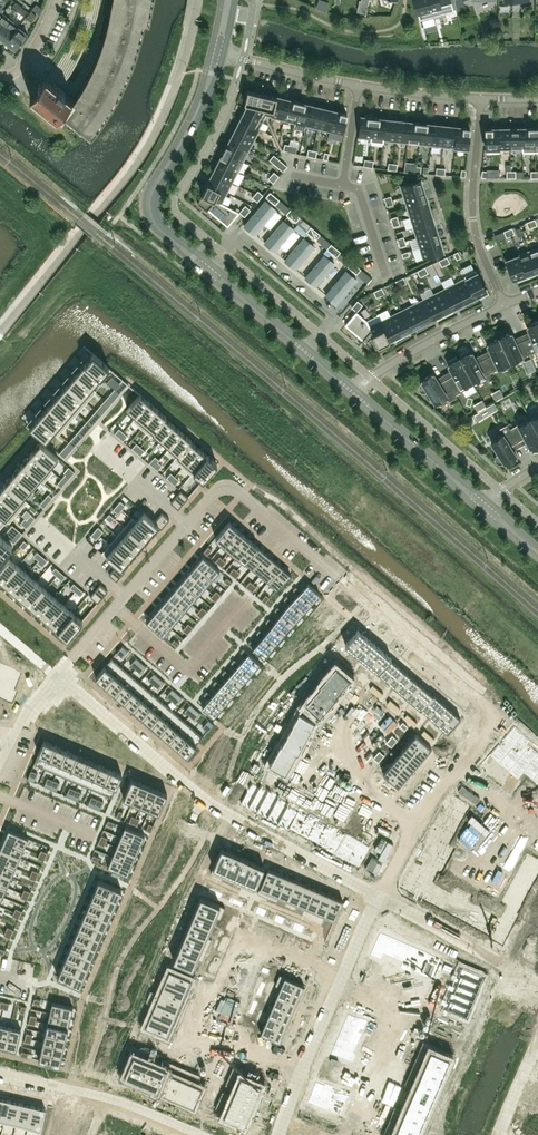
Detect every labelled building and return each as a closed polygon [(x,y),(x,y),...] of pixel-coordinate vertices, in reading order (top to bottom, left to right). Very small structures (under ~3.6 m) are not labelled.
[(92,136),(97,128),(103,121),(108,114),(113,105),(117,98),(122,90),(126,82),(129,73),(133,64),(136,56),(139,48),(141,39),(142,38),(143,30),(145,22),(150,23),(154,0),(112,0),(110,14),(108,22),(106,30),(104,37),(101,45),(99,51),(96,59),(93,66),(89,73),(85,80),(82,86),(78,93),(75,97),(55,81),(53,83),(46,77),(30,96),(57,118),(53,123),(61,129),(65,124),(83,139),(88,133),(92,136)] [(417,11),(419,19),(431,15),(452,10),(456,9),(455,0),(414,0),(417,11)] [(18,11),(21,6),(16,2),(12,6),(18,11)] [(27,10),(21,6),(18,11),(23,15),(27,10)] [(11,20),(2,13),(0,16),(0,33),(11,20)] [(31,22),(35,17),(30,13),(26,17),(31,22)] [(19,26),(11,20),(0,33),(0,37),(7,42),(19,26)] [(15,49),(28,33),(19,26),(7,42),(15,49)] [(245,103),(249,103),(246,108),(265,117),(266,115),(266,114),(268,108),(256,105),(259,93),(247,90),(245,103)] [(271,116),(276,97),(276,96),(267,94),(267,95),(259,93),(256,105),(268,108),(266,114),(266,115),(271,116)] [(283,119),(288,98),(287,99),(276,96),(276,97),(271,116),(283,119)] [(295,122),(300,102),(288,99),(289,98),(288,98),(283,119),(295,122)] [(306,125),(312,103),(311,103),(311,104),(300,102),(295,122),(306,125)] [(318,127),(323,107),(312,105),(312,103),(306,125),(318,127)] [(330,130),(335,109),(334,110),(323,107),(318,127),(330,130)] [(261,124),(265,117),(246,108),(241,118),(240,117),(240,118),(259,128),(261,124)] [(330,130),(328,137),(336,139),(340,140),(342,135),(347,113),(335,110),(335,109),(330,130)] [(371,137),(373,117),(361,116),(359,136),(371,137)] [(383,139),(386,117),(385,117),(385,118),(373,117),(371,137),(370,141),(383,143),(384,139),(383,139)] [(395,140),(398,120),(386,118),(386,117),(383,139),(384,139),(395,140)] [(254,139),(259,128),(240,118),(241,119),(235,129),(254,139)] [(407,141),(410,120),(409,120),(409,121),(398,120),(395,140),(407,141)] [(419,143),(421,122),(410,121),(410,120),(407,141),(419,143)] [(431,144),(434,122),(433,122),(433,123),(421,122),(419,143),(431,144)] [(443,145),(445,125),(434,124),(434,122),(431,144),(443,145)] [(455,146),(458,125),(457,125),(457,126),(445,125),(443,145),(455,146)] [(468,148),(470,127),(458,126),(458,125),(455,146),(468,148)] [(499,148),(498,126),(498,128),(486,128),(486,152),(499,152),(499,148)] [(511,148),(510,127),(499,128),(499,126),(498,126),(499,148),(511,148)] [(523,148),(522,126),(522,127),(510,127),(511,148),(522,148),(523,148)] [(535,151),(535,127),(523,127),(523,126),(522,126),(523,148),(522,148),(522,152),(535,151)] [(248,149),(254,139),(235,129),(230,139),(229,139),(248,149)] [(243,160),(248,149),(229,139),(229,140),(230,140),(224,151),(243,160)] [(237,171),(243,160),(224,151),(219,161),(218,160),(218,161),(237,171)] [(287,166),(277,157),(274,154),(269,159),(283,171),(287,166)] [(232,181),(237,171),(218,161),(219,162),(213,172),(232,181)] [(226,192),(232,181),(213,172),(208,182),(207,182),(226,192)] [(386,177),(379,178),(380,188),(387,186),(386,177)] [(424,190),(421,180),(422,179),(422,178),(401,185),(404,196),(424,190)] [(221,202),(226,192),(207,182),(208,183),(203,193),(221,202)] [(427,199),(424,190),(404,196),(407,206),(428,199),(427,199)] [(275,195),(270,191),(266,196),(271,200),(275,195)] [(239,212),(222,203),(221,202),(203,193),(198,203),(207,211),(208,209),(228,226),(239,212)] [(275,204),(279,199),(275,195),(271,200),(275,204)] [(430,210),(427,200),(428,200),(428,199),(407,206),(411,216),(430,210)] [(254,237),(277,210),(265,200),(242,227),(254,237)] [(291,218),(295,212),(291,209),(291,208),(290,209),(286,214),(291,218)] [(433,220),(432,217),(430,210),(411,216),(414,226),(435,220),(434,219),(433,220)] [(300,216),(295,212),(291,218),(295,221),(299,216),(300,217),(300,216)] [(437,230),(434,221),(435,220),(414,226),(417,237),(437,230)] [(274,254),(294,230),(283,221),(263,245),(274,254)] [(311,235),(315,230),(311,226),(307,231),(311,235)] [(320,234),(315,230),(311,235),(316,239),(320,234)] [(440,240),(437,230),(417,237),(420,247),(441,240),(440,240)] [(296,272),(316,248),(305,238),(285,263),(296,272)] [(443,251),(440,241),(441,241),(441,240),(420,247),(424,257),(443,251)] [(332,252),(336,247),(331,243),(327,249),(332,252)] [(341,251),(336,247),(332,252),(337,256),(341,251)] [(529,251),(536,270),(537,270),(537,248),(529,251)] [(536,270),(529,251),(518,255),(526,277),(533,275),(532,272),(536,270)] [(526,277),(518,255),(506,260),(513,279),(519,277),(519,279),(526,277)] [(316,289),(335,265),(324,256),(304,280),(316,289)] [(356,265),(352,261),(348,266),(352,269),(356,265)] [(357,273),(361,268),(356,265),(352,269),(357,273)] [(488,293),(477,272),(476,269),(465,274),(476,296),(480,294),(481,296),(488,293)] [(336,305),(357,280),(346,271),(325,296),(336,305)] [(368,286),(372,281),(365,274),(360,279),(368,286)] [(476,296),(465,274),(464,275),(466,278),(456,283),(466,303),(474,299),(473,297),(476,296)] [(466,303),(456,283),(445,289),(454,307),(456,306),(457,307),(466,303)] [(454,307),(445,289),(434,294),(445,315),(451,312),(449,309),(454,307)] [(445,315),(434,294),(424,299),(423,300),(432,318),(437,316),(438,318),(445,315)] [(357,300),(352,307),(356,311),(362,304),(357,300)] [(432,318),(423,300),(413,305),(423,324),(431,320),(430,319),(432,318)] [(423,324),(413,305),(402,310),(412,328),(413,328),(414,329),(423,324)] [(412,328),(402,310),(392,315),(402,336),(408,333),(406,331),(412,328)] [(379,345),(366,319),(356,311),(345,324),(366,342),(365,344),(371,349),(379,345)] [(402,336),(392,315),(381,321),(390,339),(394,337),(395,340),(402,336)] [(390,339),(381,321),(370,326),(367,320),(366,319),(379,345),(380,344),(380,346),(388,342),(387,341),(390,339)] [(527,325),(531,336),(524,339),(530,353),(537,350),(537,353),(537,320),(527,325)] [(530,353),(524,339),(516,343),(514,338),(511,332),(499,337),(510,361),(521,355),(522,357),(530,353)] [(510,361),(499,337),(487,343),(492,354),(484,358),(491,371),(499,367),(498,366),(510,361)] [(491,371),(484,358),(477,362),(471,351),(469,352),(468,349),(460,354),(461,356),(459,357),(474,384),(486,378),(484,375),(491,371)] [(93,353),(85,363),(101,377),(109,367),(93,353)] [(474,384),(459,357),(458,358),(456,356),(448,360),(450,362),(448,363),(453,374),(446,379),(456,394),(474,384)] [(85,363),(76,373),(92,387),(101,377),(85,363)] [(456,394),(446,379),(439,383),(436,378),(433,372),(421,379),(422,381),(420,382),(419,383),(419,384),(418,385),(418,386),(418,387),(418,388),(418,389),(419,389),(419,390),(420,391),(422,392),(423,392),(424,392),(425,392),(426,392),(427,392),(427,391),(428,391),(437,405),(448,398),(449,400),(457,396),(456,394)] [(76,373),(66,384),(87,401),(96,390),(92,387),(76,373)] [(66,384),(57,395),(78,412),(87,401),(66,384)] [(139,394),(127,408),(136,416),(149,401),(140,393),(139,394)] [(57,395),(48,405),(68,423),(78,412),(57,395)] [(136,416),(132,420),(141,427),(157,409),(149,401),(136,416)] [(496,408),(492,402),(477,411),(481,418),(496,408)] [(48,405),(39,416),(55,430),(59,434),(68,423),(48,405)] [(157,409),(141,427),(150,435),(151,434),(165,417),(166,417),(167,416),(157,409)] [(528,415),(537,433),(537,409),(528,415)] [(465,412),(459,417),(462,421),(468,417),(465,412)] [(528,415),(530,419),(519,425),(519,424),(510,428),(508,424),(507,424),(517,441),(525,437),(531,448),(533,447),(534,449),(537,447),(537,433),(528,415)] [(39,416),(29,427),(46,441),(55,430),(39,416)] [(165,417),(151,434),(159,441),(174,424),(166,417),(165,417)] [(174,424),(159,441),(168,449),(170,447),(182,432),(174,424)] [(511,445),(517,441),(507,424),(499,429),(502,435),(491,441),(498,452),(497,453),(496,454),(495,454),(495,456),(494,457),(494,458),(494,459),(495,460),(496,461),(496,462),(497,463),(499,463),(500,463),(501,463),(502,463),(503,462),(504,462),(505,463),(507,462),(508,464),(516,459),(515,457),(517,456),(511,445)] [(119,428),(115,433),(119,436),(123,431),(119,428)] [(123,431),(119,436),(123,440),(127,435),(123,431)] [(182,432),(170,447),(178,454),(190,440),(191,441),(192,440),(182,432)] [(178,454),(174,459),(183,466),(199,448),(191,441),(190,440),(178,454)] [(40,442),(31,452),(49,467),(58,457),(40,442)] [(136,442),(132,447),(136,451),(140,446),(136,442)] [(140,446),(136,451),(140,455),(145,450),(140,446)] [(199,448),(183,466),(192,474),(194,472),(194,471),(207,455),(199,448)] [(31,452),(22,462),(42,479),(42,480),(44,482),(53,470),(49,467),(31,452)] [(207,455),(194,471),(194,472),(203,480),(217,463),(207,455)] [(153,457),(149,462),(153,466),(158,461),(153,457)] [(158,461),(153,466),(157,470),(162,464),(158,461)] [(22,462),(14,472),(31,488),(33,490),(42,480),(42,479),(22,462)] [(14,472),(5,483),(23,498),(23,497),(31,488),(14,472)] [(171,472),(166,477),(170,481),(175,476),(171,472)] [(66,473),(61,478),(65,482),(70,477),(66,473)] [(175,476),(170,481),(175,484),(179,479),(175,476)] [(61,478),(57,483),(61,487),(65,482),(61,478)] [(0,488),(0,496),(18,511),(27,501),(23,497),(23,498),(5,483),(0,488)] [(181,490),(171,502),(178,509),(188,497),(181,490)] [(48,493),(44,498),(48,502),(52,497),(48,493)] [(5,518),(5,519),(9,522),(18,511),(0,496),(0,514),(5,518)] [(44,498),(39,503),(44,507),(48,502),(44,498)] [(120,500),(116,504),(122,509),(125,504),(120,500)] [(116,504),(113,508),(118,513),(122,509),(116,504)] [(136,520),(136,521),(151,534),(158,525),(161,528),(169,519),(162,512),(154,521),(144,512),(136,520)] [(109,513),(105,517),(111,521),(114,517),(109,513)] [(31,514),(26,519),(31,522),(35,517),(31,514)] [(132,517),(124,526),(143,542),(151,534),(136,521),(136,520),(132,517)] [(26,519),(22,524),(26,527),(31,522),(26,519)] [(229,521),(215,537),(223,544),(237,528),(229,521)] [(98,526),(94,530),(99,534),(103,530),(98,526)] [(124,526),(117,535),(136,551),(143,542),(124,526)] [(237,528),(223,544),(230,550),(244,534),(237,528)] [(94,530),(91,534),(96,539),(99,534),(94,530)] [(244,534),(230,550),(237,556),(251,540),(244,534)] [(12,545),(0,535),(0,559),(12,545)] [(117,535),(110,543),(128,559),(136,551),(117,535)] [(24,540),(19,545),(24,548),(28,543),(24,540)] [(251,540),(237,556),(244,562),(258,546),(251,540)] [(110,543),(102,552),(116,565),(109,574),(116,580),(125,571),(121,568),(128,559),(110,543)] [(258,546),(244,562),(252,569),(266,553),(258,546)] [(37,551),(33,555),(38,559),(42,555),(37,551)] [(266,553),(252,569),(260,576),(274,560),(266,553)] [(42,555),(38,559),(44,564),(47,560),(42,555)] [(0,566),(0,581),(1,581),(3,582),(18,565),(8,556),(0,566)] [(203,556),(196,564),(212,578),(219,570),(203,556)] [(274,560),(260,576),(268,583),(282,567),(274,560)] [(196,564),(188,573),(205,587),(212,578),(196,564)] [(18,565),(3,582),(4,583),(3,584),(10,589),(12,590),(27,573),(18,565)] [(55,566),(52,571),(57,575),(60,571),(55,566)] [(282,567),(268,583),(277,590),(291,574),(282,567)] [(60,571),(57,575),(62,579),(65,575),(60,571)] [(27,573),(12,590),(13,591),(13,592),(19,597),(21,598),(36,580),(27,573)] [(188,573),(182,580),(198,594),(205,587),(188,573)] [(36,580),(21,598),(22,599),(28,605),(28,604),(30,606),(45,588),(36,580)] [(182,580),(175,588),(191,602),(198,594),(182,580)] [(74,582),(70,586),(75,591),(79,587),(74,582)] [(301,591),(298,594),(310,605),(320,593),(308,583),(301,591)] [(100,584),(90,596),(98,602),(108,590),(100,584)] [(79,587),(75,591),(80,595),(84,591),(79,587)] [(45,588),(30,606),(32,607),(31,608),(37,613),(38,612),(39,614),(55,596),(45,588)] [(175,588),(168,596),(184,611),(191,602),(175,588)] [(292,602),(289,605),(301,615),(310,605),(298,594),(292,602)] [(55,596),(39,614),(40,614),(40,615),(46,621),(47,620),(48,622),(64,604),(55,596)] [(168,596),(161,604),(177,619),(184,611),(168,596)] [(64,604),(48,622),(50,623),(49,623),(55,628),(56,628),(58,629),(73,612),(64,604)] [(161,604),(154,613),(170,627),(177,619),(161,604)] [(283,612),(280,616),(292,626),(301,615),(289,605),(283,612)] [(73,612),(58,629),(67,638),(82,620),(73,612)] [(154,613),(146,621),(163,635),(170,627),(154,613)] [(273,623),(271,626),(282,637),(292,626),(280,616),(273,623)] [(264,634),(261,637),(273,647),(282,637),(271,626),(264,634)] [(358,629),(345,644),(354,651),(367,636),(358,629)] [(367,636),(354,651),(362,658),(375,643),(367,636)] [(255,644),(252,648),(264,658),(273,647),(261,637),(255,644)] [(375,643),(362,658),(370,665),(383,650),(375,643)] [(383,650),(370,665),(377,672),(378,672),(390,658),(390,659),(391,658),(383,650)] [(245,656),(239,663),(251,673),(260,662),(248,652),(245,656)] [(104,666),(96,677),(105,685),(122,666),(112,657),(107,663),(104,666)] [(377,672),(377,673),(386,681),(399,666),(390,659),(390,658),(378,672),(377,672)] [(236,666),(230,673),(242,684),(251,673),(239,663),(236,666)] [(336,665),(328,674),(335,681),(343,671),(336,665)] [(122,666),(105,685),(114,693),(131,673),(122,666)] [(399,666),(386,681),(394,688),(407,673),(399,666)] [(10,699),(13,692),(10,691),(18,674),(7,669),(0,684),(0,694),(10,699)] [(343,671),(335,681),(342,687),(350,677),(343,671)] [(131,673),(114,693),(123,700),(140,681),(131,673)] [(227,677),(221,684),(233,694),(242,684),(230,673),(227,677)] [(407,673),(394,688),(403,696),(416,680),(407,673)] [(328,674),(320,684),(321,685),(321,684),(327,690),(335,681),(328,674)] [(416,680),(403,696),(411,703),(424,688),(416,680)] [(140,681),(123,700),(132,708),(149,689),(140,681)] [(335,681),(327,690),(328,690),(334,696),(335,695),(342,687),(335,681)] [(218,688),(212,695),(224,705),(233,694),(221,684),(218,688)] [(321,685),(313,693),(320,699),(328,690),(327,690),(321,684),(321,685)] [(424,688),(411,703),(420,711),(421,710),(421,709),(433,695),(424,688)] [(149,689),(132,708),(141,716),(158,697),(149,689)] [(328,690),(320,699),(328,706),(336,696),(335,695),(334,696),(328,690)] [(313,693),(305,703),(312,709),(320,699),(313,693)] [(433,695),(421,709),(421,710),(430,717),(443,702),(434,694),(433,695)] [(209,698),(202,706),(214,716),(224,705),(212,695),(209,698)] [(158,697),(141,716),(150,724),(167,704),(158,697)] [(320,699),(312,709),(320,715),(328,706),(320,699)] [(443,702),(430,717),(438,724),(451,709),(443,702)] [(167,704),(150,724),(159,731),(176,712),(167,704)] [(451,709),(438,724),(447,732),(460,717),(451,709)] [(298,711),(293,722),(301,726),(307,716),(298,711)] [(176,712),(159,731),(168,739),(185,720),(176,712)] [(307,716),(301,726),(309,731),(315,720),(307,716)] [(185,720),(168,739),(177,747),(194,728),(185,720)] [(293,722),(287,732),(295,737),(301,726),(293,722)] [(301,726),(295,737),(304,741),(309,731),(301,726)] [(490,755),(518,779),(524,772),(537,785),(537,754),(527,744),(530,740),(514,726),(490,755)] [(194,728),(177,747),(187,755),(195,745),(199,741),(203,736),(194,728)] [(282,742),(281,743),(289,747),(290,747),(295,737),(287,732),(282,742)] [(416,734),(409,742),(424,755),(431,747),(416,734)] [(295,737),(290,747),(297,751),(297,752),(298,752),(304,741),(295,737)] [(44,740),(34,763),(46,768),(56,745),(44,740)] [(280,742),(275,752),(283,757),(289,747),(281,743),(282,742),(280,742)] [(409,742),(402,749),(418,763),(424,755),(409,742)] [(56,745),(46,768),(57,773),(66,750),(56,745)] [(289,747),(283,757),(291,762),(297,752),(297,751),(290,747),(289,747)] [(402,749),(396,757),(411,770),(418,763),(402,749)] [(66,750),(57,773),(68,778),(77,754),(66,750)] [(275,752),(269,763),(277,768),(283,757),(275,752)] [(77,754),(68,778),(78,782),(88,759),(77,754)] [(283,757),(277,768),(286,772),(291,762),(283,757)] [(396,757),(389,765),(405,778),(411,770),(396,757)] [(88,759),(78,782),(89,787),(99,764),(88,759)] [(99,764),(89,787),(100,792),(110,768),(99,764)] [(389,765),(382,773),(398,786),(405,778),(389,765)] [(110,768),(100,792),(112,797),(122,773),(110,768)] [(132,778),(123,797),(132,801),(141,781),(132,778)] [(141,781),(132,801),(141,805),(149,785),(141,781)] [(149,785),(141,805),(149,809),(158,789),(149,785)] [(250,785),(240,803),(249,808),(258,790),(250,785)] [(158,789),(149,809),(158,812),(167,793),(158,789)] [(258,790),(249,808),(257,812),(267,794),(258,790)] [(267,794),(257,812),(267,818),(277,800),(267,794)] [(453,798),(444,814),(460,823),(469,806),(453,798)] [(277,800),(267,818),(278,824),(288,806),(277,800)] [(288,806),(278,824),(289,830),(290,828),(289,828),(298,811),(288,806)] [(298,811),(289,828),(290,828),(299,833),(308,815),(298,810),(298,811)] [(444,814),(437,826),(453,835),(460,823),(444,814)] [(308,815),(299,833),(308,838),(318,820),(308,815)] [(318,820),(308,838),(317,843),(327,825),(318,820)] [(327,825),(317,843),(326,848),(327,848),(336,832),(337,831),(327,825)] [(125,826),(120,836),(140,844),(144,834),(125,826)] [(437,826),(431,838),(447,846),(453,835),(437,826)] [(8,828),(4,838),(24,847),(28,837),(8,828)] [(326,848),(326,849),(337,855),(347,837),(336,832),(327,848),(326,848)] [(120,836),(116,846),(136,854),(140,844),(120,836)] [(347,837),(337,855),(347,861),(357,843),(347,837)] [(0,848),(20,857),(24,847),(4,838),(0,848)] [(431,838),(419,860),(441,871),(453,849),(447,846),(431,838)] [(357,843),(347,861),(358,867),(368,849),(357,843)] [(116,846),(112,856),(132,864),(136,854),(116,846)] [(15,867),(20,857),(0,848),(0,860),(15,867)] [(221,848),(211,872),(222,877),(232,852),(221,848)] [(232,852),(222,877),(233,881),(235,877),(234,876),(243,857),(232,852)] [(520,866),(536,875),(537,872),(537,860),(527,854),(520,866)] [(112,856),(108,866),(127,874),(132,864),(112,856)] [(243,857),(234,876),(235,877),(244,881),(245,881),(253,861),(243,857)] [(11,876),(15,867),(0,860),(0,872),(11,876)] [(244,881),(242,885),(254,890),(264,866),(253,861),(245,881),(244,881)] [(414,863),(411,868),(418,872),(421,866),(414,863)] [(418,872),(417,874),(422,877),(426,869),(421,866),(418,872)] [(520,866),(515,877),(531,886),(536,875),(520,866)] [(268,868),(259,889),(268,893),(277,872),(268,868)] [(426,869),(422,877),(426,879),(431,872),(426,869)] [(410,870),(401,886),(430,902),(439,886),(431,882),(426,879),(422,877),(417,874),(410,870)] [(7,886),(11,876),(0,872),(0,883),(7,886)] [(277,872),(268,893),(278,897),(287,876),(277,872)] [(431,872),(426,879),(431,882),(435,874),(431,872)] [(287,876),(278,897),(287,901),(296,880),(287,876)] [(515,877),(509,888),(525,896),(531,886),(515,877)] [(98,879),(94,889),(105,894),(110,884),(98,879)] [(296,880),(287,901),(296,905),(305,884),(296,880)] [(110,884),(105,894),(117,898),(121,888),(110,884)] [(305,884),(296,905),(305,909),(314,888),(305,884)] [(439,886),(430,902),(451,914),(460,897),(457,896),(461,889),(456,887),(453,893),(439,886)] [(314,888),(305,909),(314,913),(324,892),(314,888)] [(509,888),(502,900),(518,909),(525,896),(509,888)] [(94,889),(90,898),(101,903),(105,894),(94,889)] [(324,892),(314,913),(324,917),(333,895),(324,892)] [(460,897),(451,914),(472,925),(481,909),(468,901),(471,895),(467,892),(463,899),(460,897)] [(105,894),(101,903),(112,908),(117,898),(105,894)] [(333,895),(324,917),(333,921),(342,900),(333,895)] [(200,896),(196,907),(210,913),(217,917),(220,918),(225,906),(200,896)] [(90,898),(86,908),(97,913),(101,903),(90,898)] [(101,903),(97,913),(108,918),(112,908),(101,903)] [(196,907),(191,918),(213,927),(217,917),(210,913),(196,907)] [(86,908),(82,918),(93,923),(97,913),(86,908)] [(481,909),(472,925),(483,931),(492,915),(481,909)] [(508,909),(504,916),(509,919),(513,912),(508,909)] [(513,912),(509,919),(514,921),(518,914),(513,912)] [(97,913),(93,923),(104,927),(108,918),(97,913)] [(492,915),(483,931),(493,936),(494,936),(499,927),(502,920),(492,915)] [(502,920),(499,927),(508,932),(514,921),(509,919),(504,916),(502,920)] [(82,918),(77,927),(89,932),(93,923),(82,918)] [(191,918),(187,928),(209,938),(209,937),(213,927),(191,918)] [(93,923),(89,932),(100,937),(104,927),(93,923)] [(77,927),(73,937),(85,942),(89,932),(77,927)] [(493,936),(493,938),(502,943),(508,932),(499,927),(494,936),(493,936)] [(187,928),(182,939),(207,949),(211,938),(209,937),(209,938),(187,928)] [(380,931),(372,950),(383,955),(391,936),(380,931)] [(89,932),(85,942),(96,947),(100,937),(89,932)] [(391,936),(383,955),(393,959),(401,940),(391,936)] [(73,937),(69,947),(81,951),(85,942),(73,937)] [(182,939),(178,949),(200,958),(199,959),(202,960),(207,949),(182,939)] [(401,940),(393,959),(402,963),(410,945),(401,940)] [(85,942),(81,951),(92,956),(96,947),(85,942)] [(410,945),(402,963),(412,968),(420,949),(410,945)] [(69,947),(65,956),(76,961),(81,951),(69,947)] [(178,949),(173,960),(195,969),(199,959),(200,958),(178,949)] [(420,949),(412,968),(422,972),(430,953),(420,949)] [(81,951),(76,961),(88,966),(92,956),(81,951)] [(430,953),(422,972),(433,977),(441,958),(430,953)] [(65,956),(61,966),(72,971),(76,961),(65,956)] [(76,961),(72,971),(84,975),(88,966),(76,961)] [(61,966),(57,976),(68,981),(72,971),(61,966)] [(464,967),(460,976),(481,985),(484,976),(464,967)] [(169,969),(164,981),(186,990),(191,979),(169,969)] [(72,971),(68,981),(79,986),(84,975),(72,971)] [(283,975),(278,985),(300,994),(304,984),(283,975)] [(460,976),(456,984),(477,993),(481,985),(460,976)] [(164,981),(159,992),(181,1001),(186,990),(164,981)] [(456,984),(453,992),(474,1001),(477,993),(456,984)] [(278,985),(274,994),(296,1003),(300,994),(278,985)] [(159,992),(155,1003),(176,1012),(181,1001),(159,992)] [(453,992),(450,1000),(470,1009),(474,1001),(453,992)] [(274,994),(271,1003),(292,1012),(296,1003),(274,994)] [(450,1000),(446,1008),(467,1017),(470,1009),(450,1000)] [(52,1001),(49,1012),(70,1017),(73,1006),(52,1001)] [(155,1003),(150,1014),(171,1023),(176,1012),(155,1003)] [(271,1003),(267,1013),(288,1022),(292,1012),(271,1003)] [(49,1012),(47,1022),(68,1027),(70,1017),(49,1012)] [(267,1013),(263,1022),(284,1031),(288,1022),(267,1013)] [(347,1013),(344,1021),(364,1030),(368,1022),(347,1013)] [(150,1014),(145,1026),(166,1035),(171,1023),(150,1014)] [(344,1021),(340,1029),(361,1038),(364,1030),(344,1021)] [(47,1022),(45,1032),(66,1036),(68,1027),(47,1022)] [(263,1022),(258,1032),(280,1041),(284,1031),(263,1022)] [(5,1047),(10,1026),(0,1024),(0,1046),(5,1047)] [(10,1026),(5,1047),(16,1050),(21,1029),(10,1026)] [(340,1029),(337,1037),(358,1046),(361,1038),(340,1029)] [(45,1032),(43,1041),(64,1046),(66,1036),(45,1032)] [(337,1037),(334,1045),(354,1054),(358,1046),(337,1037)] [(43,1041),(41,1050),(62,1055),(64,1046),(43,1041)] [(334,1045),(330,1054),(351,1063),(354,1054),(334,1045)] [(430,1048),(425,1060),(445,1068),(450,1057),(430,1048)] [(41,1050),(38,1059),(59,1064),(62,1055),(41,1050)] [(133,1053),(124,1074),(133,1078),(142,1057),(133,1053)] [(142,1057),(133,1078),(141,1081),(150,1060),(142,1057)] [(150,1060),(141,1081),(149,1084),(158,1064),(150,1060)] [(425,1060),(421,1071),(440,1079),(445,1068),(425,1060)] [(158,1064),(149,1084),(156,1088),(155,1090),(156,1090),(166,1067),(158,1064)] [(166,1067),(156,1090),(165,1094),(174,1073),(166,1069),(166,1067)] [(421,1071),(416,1082),(435,1090),(440,1079),(421,1071)] [(174,1073),(165,1094),(174,1098),(183,1077),(174,1073)] [(241,1074),(237,1083),(258,1092),(261,1083),(241,1074)] [(183,1077),(174,1098),(184,1102),(193,1080),(183,1077)] [(193,1080),(184,1102),(193,1106),(202,1085),(193,1080)] [(316,1081),(307,1101),(316,1105),(324,1084),(316,1081)] [(416,1082),(411,1093),(431,1101),(435,1090),(416,1082)] [(237,1083),(234,1091),(254,1100),(258,1092),(237,1083)] [(324,1084),(316,1105),(324,1108),(332,1088),(324,1084)] [(332,1088),(324,1108),(332,1112),(340,1091),(332,1088)] [(234,1091),(230,1099),(251,1108),(254,1100),(234,1091)] [(340,1091),(332,1112),(340,1116),(349,1095),(340,1091)] [(411,1093),(406,1104),(426,1112),(431,1101),(411,1093)] [(4,1123),(9,1100),(0,1097),(0,1122),(4,1123)] [(230,1099),(227,1107),(248,1116),(251,1108),(230,1099)] [(9,1100),(4,1123),(16,1126),(21,1102),(9,1100)] [(21,1102),(16,1126),(27,1129),(33,1105),(21,1102)] [(406,1104),(402,1115),(421,1123),(426,1112),(406,1104)] [(33,1105),(27,1129),(40,1132),(45,1108),(33,1105)] [(227,1107),(223,1115),(244,1124),(248,1116),(227,1107)] [(402,1115),(397,1126),(416,1134),(421,1123),(402,1115)] [(103,1127),(122,1134),(127,1124),(108,1116),(103,1127)] [(393,1134),(416,1134),(397,1126),(393,1134)] [(100,1134),(122,1134),(103,1127),(100,1134)]
